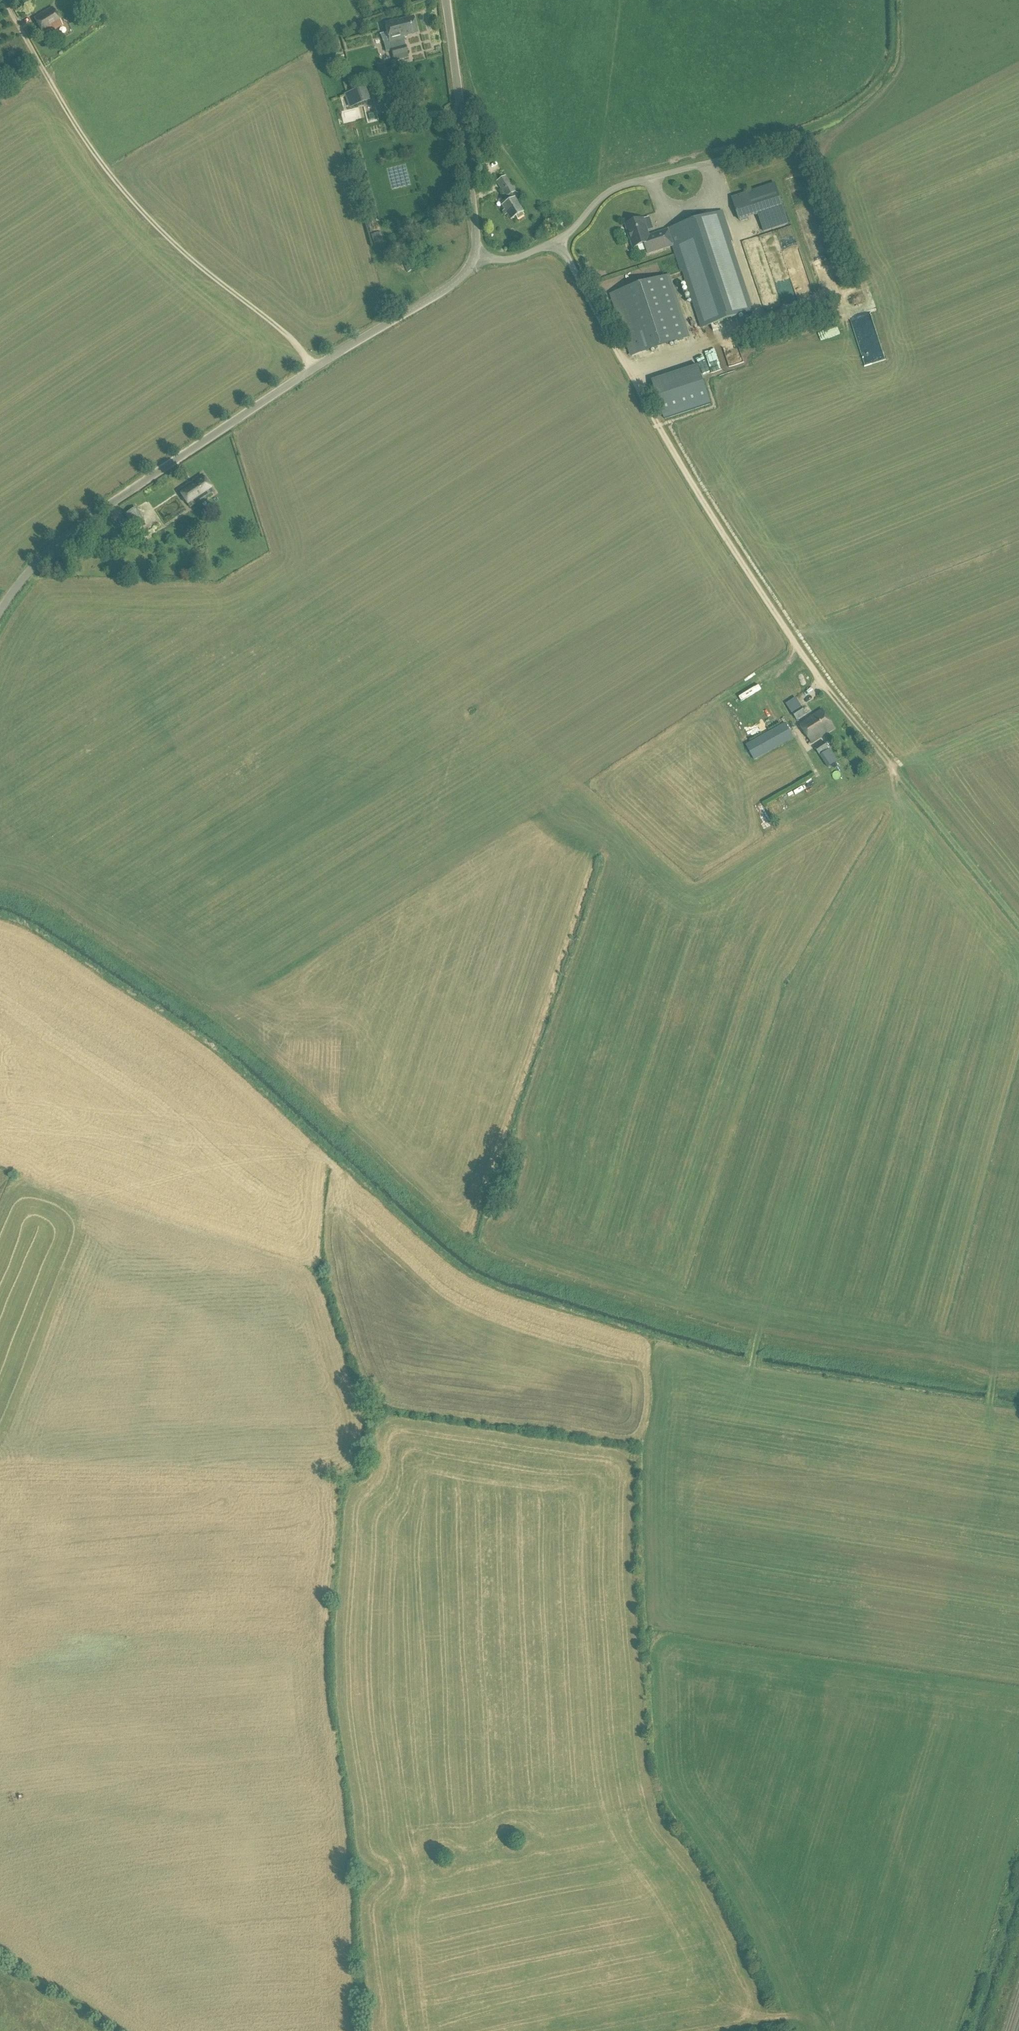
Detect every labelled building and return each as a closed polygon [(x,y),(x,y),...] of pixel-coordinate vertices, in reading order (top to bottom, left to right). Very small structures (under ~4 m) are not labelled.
[(35,18),(45,36),(63,25),(53,7),(35,18)] [(417,33),(413,18),(399,21),(398,19),(384,23),(387,33),(382,34),(386,51),(391,50),(400,48),(398,41),(404,39),(403,37),(417,33)] [(400,48),(391,50),(393,58),(403,55),(404,59),(409,58),(404,39),(398,41),(400,48)] [(383,88),(386,96),(396,93),(393,85),(383,88)] [(367,100),(362,88),(348,93),(353,106),(367,100)] [(375,88),(370,90),(374,104),(366,106),(370,120),(382,116),(375,88)] [(497,183),(506,197),(505,198),(507,201),(502,204),(503,206),(511,220),(517,217),(518,219),(524,215),(523,213),(523,212),(511,194),(515,192),(506,177),(497,183)] [(733,198),(740,221),(755,216),(760,229),(787,220),(775,184),(733,198)] [(801,206),(804,214),(816,210),(814,202),(801,206)] [(733,242),(722,212),(668,230),(669,231),(673,246),(682,272),(684,271),(703,328),(753,312),(731,243),(733,242)] [(673,246),(669,231),(649,237),(644,219),(627,225),(634,248),(646,245),(649,254),(673,246)] [(811,284),(801,245),(800,245),(796,231),(790,233),(793,244),(791,245),(793,252),(790,253),(799,287),(811,284)] [(384,243),(381,233),(372,236),(375,246),(384,243)] [(402,257),(406,255),(399,238),(388,243),(390,247),(387,248),(391,257),(400,253),(402,257)] [(408,273),(414,270),(409,259),(403,262),(408,273)] [(689,338),(669,276),(612,294),(633,356),(689,338)] [(884,360),(873,315),(858,318),(869,364),(884,360)] [(700,361),(654,373),(665,413),(711,401),(700,361)] [(202,475),(179,491),(190,508),(213,492),(202,475)] [(178,496),(159,510),(167,521),(186,508),(178,496)] [(144,522),(142,519),(132,525),(134,529),(144,522)] [(203,578),(201,566),(191,568),(194,580),(203,578)] [(787,704),(792,713),(802,706),(796,698),(787,704)] [(802,706),(792,713),(797,720),(807,714),(802,706)] [(800,725),(812,744),(835,729),(823,710),(800,725)] [(747,745),(755,760),(794,738),(786,723),(747,745)] [(815,748),(820,756),(829,750),(824,742),(815,748)] [(878,770),(886,764),(881,757),(872,763),(878,770)] [(824,779),(818,781),(822,792),(829,789),(824,779)]
